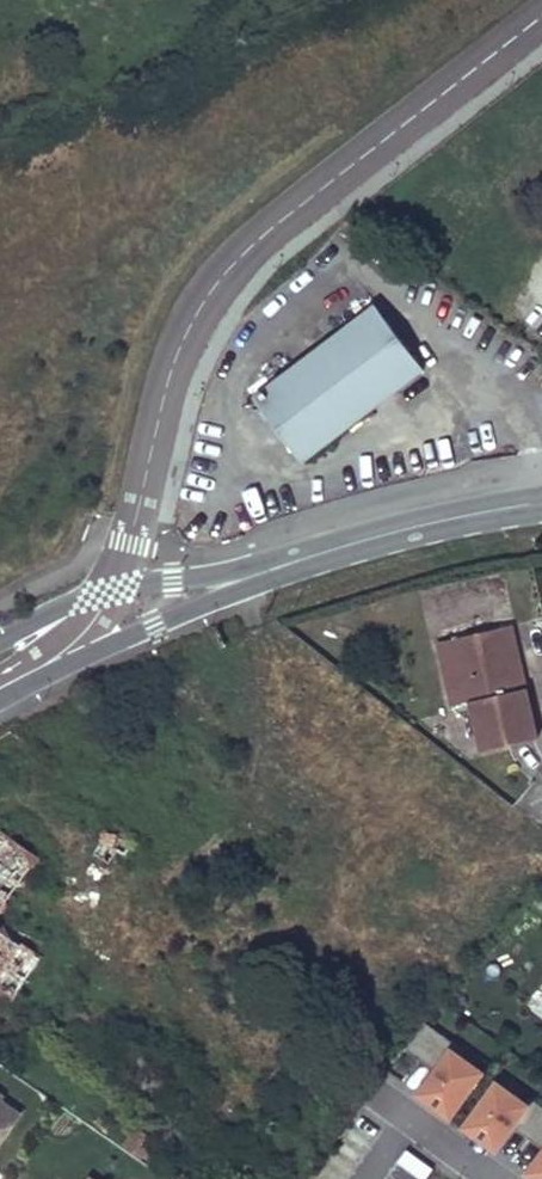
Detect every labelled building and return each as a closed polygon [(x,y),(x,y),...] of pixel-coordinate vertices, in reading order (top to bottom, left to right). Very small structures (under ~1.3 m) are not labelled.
[(375,305),(255,397),(303,460),(423,369),(375,305)] [(454,707),(472,703),(462,660),(505,650),(516,647),(512,628),(439,645),(454,707)] [(526,690),(516,647),(505,650),(514,693),(526,690)] [(505,650),(462,660),(472,703),(483,751),(538,739),(526,690),(514,693),(505,650)] [(128,846),(105,833),(94,854),(109,863),(117,849),(124,854),(128,846)] [(35,858),(1,834),(0,836),(0,909),(35,858)] [(10,1000),(39,958),(0,931),(0,992),(10,1000)] [(481,1073),(451,1052),(455,1046),(426,1025),(405,1051),(435,1073),(418,1096),(449,1118),(481,1073)] [(541,1120),(541,1109),(530,1101),(526,1107),(496,1085),(464,1129),(495,1151),(511,1128),(528,1140),(541,1120)] [(17,1114),(0,1102),(0,1138),(17,1114)] [(528,1140),(541,1150),(541,1120),(528,1140)] [(142,1160),(154,1142),(137,1130),(125,1147),(142,1160)] [(406,1148),(398,1161),(424,1177),(432,1163),(406,1148)] [(528,1175),(533,1178),(541,1178),(541,1155),(528,1175)]
